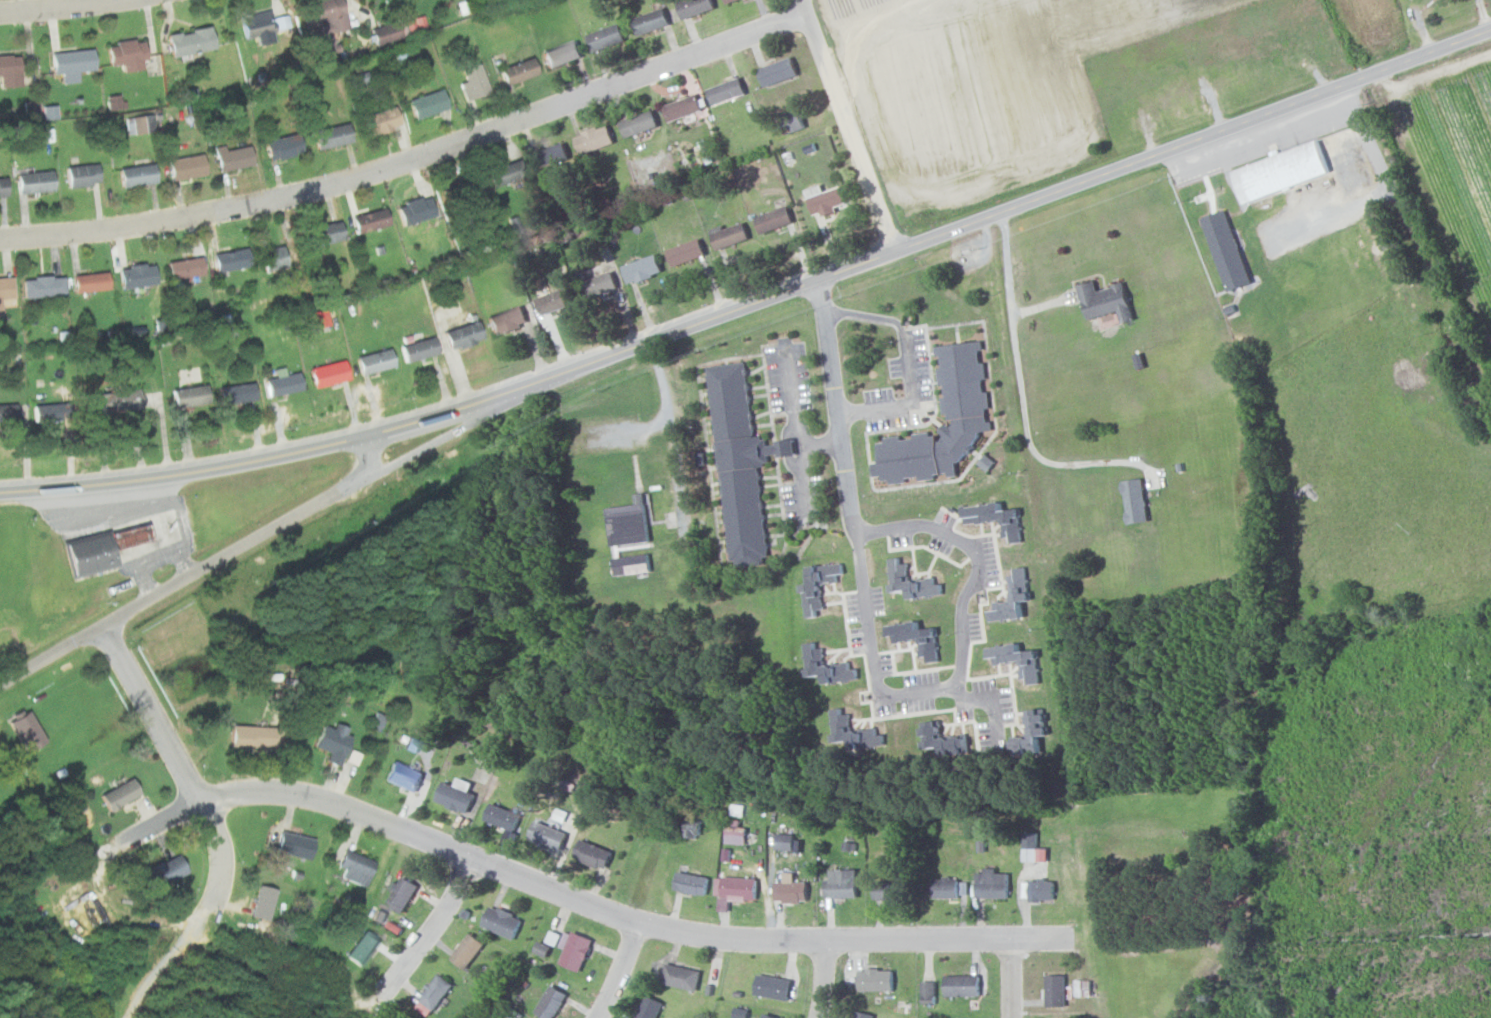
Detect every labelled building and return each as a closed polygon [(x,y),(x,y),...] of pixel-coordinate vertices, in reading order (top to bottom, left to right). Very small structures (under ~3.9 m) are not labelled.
[(297,8),(310,39),(345,23),(334,0),(315,0),(297,8)] [(709,0),(681,0),(673,3),(679,20),(712,8),(709,0)] [(289,28),(286,12),(274,15),(273,7),(236,15),(240,37),(289,28)] [(668,24),(660,7),(628,21),(635,38),(668,24)] [(373,46),(408,34),(403,18),(367,30),(373,46)] [(583,36),(590,54),(623,41),(616,23),(583,36)] [(162,33),(166,56),(210,49),(207,26),(162,33)] [(138,40),(100,45),(103,65),(119,63),(120,71),(143,67),(138,40)] [(546,69),(580,57),(574,40),(540,52),(546,69)] [(91,69),(89,49),(46,53),(48,73),(59,72),(60,83),(76,81),(75,71),(91,69)] [(17,86),(16,55),(0,56),(0,87),(17,86)] [(535,72),(529,57),(496,70),(503,86),(535,72)] [(795,77),(790,59),(755,69),(760,87),(795,77)] [(466,100),(487,92),(477,62),(455,70),(466,100)] [(743,96),(738,79),(704,89),(709,106),(743,96)] [(445,108),(439,89),(406,99),(412,118),(445,108)] [(698,111),(693,93),(660,104),(665,122),(698,111)] [(122,108),(119,94),(107,96),(109,110),(122,108)] [(26,118),(40,116),(37,99),(23,101),(26,118)] [(42,106),(43,119),(58,118),(57,104),(42,106)] [(397,125),(391,106),(357,118),(363,137),(397,125)] [(780,136),(805,128),(798,108),(774,116),(780,136)] [(621,137),(655,129),(651,111),(617,119),(621,137)] [(130,134),(153,133),(152,115),(129,116),(130,134)] [(349,142),(345,123),(310,131),(314,150),(349,142)] [(570,136),(576,155),(610,145),(605,125),(570,136)] [(1226,174),(1240,208),(1332,172),(1340,191),(1370,180),(1348,126),(1226,174)] [(263,140),(266,161),(299,155),(295,134),(263,140)] [(566,160),(560,143),(532,153),(539,171),(566,160)] [(250,165),(246,145),(211,152),(215,173),(250,165)] [(163,159),(167,180),(206,174),(203,153),(163,159)] [(96,163),(62,168),(65,187),(99,182),(96,163)] [(488,188),(514,179),(509,163),(482,172),(488,188)] [(153,183),(151,164),(115,167),(117,186),(153,183)] [(50,190),(49,171),(12,174),(14,193),(50,190)] [(478,192),(470,174),(439,187),(446,205),(478,192)] [(821,193),(818,185),(801,190),(810,218),(843,207),(837,187),(821,193)] [(435,214),(428,194),(392,205),(399,225),(435,214)] [(790,222),(784,205),(750,218),(757,235),(790,222)] [(386,223),(380,207),(347,219),(352,234),(386,223)] [(1226,291),(1250,282),(1222,209),(1198,218),(1226,291)] [(344,237),(338,218),(301,230),(307,248),(344,237)] [(713,251),(745,238),(739,222),(706,235),(713,251)] [(663,249),(669,267),(702,256),(696,239),(663,249)] [(257,251),(262,271),(285,265),(280,245),(257,251)] [(247,264),(243,246),(208,255),(212,273),(247,264)] [(659,272),(652,254),(618,267),(626,285),(659,272)] [(163,261),(164,278),(199,275),(198,257),(163,261)] [(116,287),(151,285),(150,264),(115,266),(116,287)] [(616,289),(609,270),(580,281),(587,299),(616,289)] [(103,272),(67,274),(68,291),(104,290),(103,272)] [(61,295),(61,276),(19,277),(19,296),(61,295)] [(0,277),(0,299),(10,299),(9,277),(0,277)] [(1115,311),(1119,323),(1133,319),(1123,283),(1095,290),(1092,280),(1075,285),(1085,320),(1115,311)] [(562,287),(532,297),(538,315),(568,306),(562,287)] [(525,323),(518,305),(485,317),(492,335),(525,323)] [(303,313),(307,329),(329,324),(325,307),(303,313)] [(447,332),(453,348),(485,337),(479,321),(447,332)] [(404,345),(410,362),(442,353),(436,336),(404,345)] [(935,346),(945,431),(871,439),(876,485),(955,476),(953,461),(972,459),(969,432),(989,430),(979,341),(935,346)] [(354,355),(357,373),(392,367),(389,349),(354,355)] [(311,387),(347,378),(342,360),(306,368),(311,387)] [(706,366),(727,568),(766,564),(755,461),(780,459),(778,438),(752,441),(744,362),(706,366)] [(296,371),(283,374),(282,368),(273,370),(275,376),(262,379),(266,397),(300,389),(296,371)] [(208,402),(204,383),(169,391),(173,409),(208,402)] [(252,401),(250,383),(216,386),(217,404),(252,401)] [(137,409),(135,388),(84,394),(86,415),(137,409)] [(15,404),(0,404),(0,423),(15,423),(15,404)] [(56,404),(28,404),(28,421),(56,421),(56,404)] [(1126,523),(1148,520),(1142,478),(1121,481),(1126,523)] [(643,502),(601,508),(606,546),(648,541),(643,502)] [(1019,508),(1003,510),(1002,502),(962,506),(963,524),(1002,521),(1003,543),(1022,542),(1019,508)] [(111,548),(151,538),(146,522),(107,532),(111,548)] [(60,542),(66,576),(110,567),(104,534),(60,542)] [(609,575),(648,572),(647,554),(608,557),(609,575)] [(887,558),(889,592),(903,591),(904,598),(943,596),(942,578),(904,580),(903,557),(887,558)] [(803,564),(802,617),(820,617),(820,583),(838,583),(838,574),(843,574),(843,565),(803,564)] [(986,603),(988,621),(1030,617),(1025,568),(1006,569),(1009,601),(986,603)] [(936,627),(921,628),(920,622),(884,624),(886,642),(917,640),(918,662),(939,660),(936,627)] [(802,643),(804,677),(818,676),(818,682),(859,680),(859,668),(851,669),(850,662),(822,663),(821,642),(802,643)] [(1019,663),(1020,683),(1039,681),(1037,649),(1025,650),(1024,644),(985,647),(986,665),(1019,663)] [(829,743),(852,742),(851,708),(828,709),(829,743)] [(1047,735),(1042,708),(1022,712),(1028,739),(1047,735)] [(29,752),(50,742),(34,710),(13,720),(29,752)] [(920,753),(962,750),(961,736),(940,737),(939,721),(918,722),(920,753)] [(332,723),(329,731),(319,726),(311,746),(327,753),(324,761),(338,767),(352,732),(332,723)] [(272,726),(227,725),(227,747),(272,747),(272,726)] [(380,780),(417,793),(424,774),(388,761),(380,780)] [(139,794),(130,777),(98,794),(107,811),(139,794)] [(433,801),(465,814),(476,787),(455,779),(453,786),(440,781),(433,801)] [(520,817),(489,802),(481,819),(512,834),(520,817)] [(684,838),(703,839),(703,820),(684,819),(684,838)] [(739,827),(740,820),(726,820),(726,843),(745,844),(746,827),(739,827)] [(561,852),(568,834),(532,821),(525,839),(561,852)] [(271,849),(307,860),(313,840),(277,829),(271,849)] [(1024,862),(1038,862),(1038,833),(1024,833),(1024,862)] [(775,850),(795,850),(794,835),(775,835),(775,850)] [(571,857),(603,872),(612,853),(580,838),(571,857)] [(331,873),(358,884),(368,859),(341,849),(331,873)] [(187,871),(176,851),(138,871),(149,891),(187,871)] [(825,898),(859,898),(859,869),(825,869),(825,898)] [(711,880),(679,871),(674,889),(706,898),(711,880)] [(1011,871),(976,871),(976,898),(1011,898),(1011,871)] [(419,886),(403,875),(384,904),(400,915),(419,886)] [(718,900),(758,901),(759,879),(718,878),(718,900)] [(960,881),(934,881),(934,898),(960,898),(960,881)] [(1056,902),(1056,881),(1029,881),(1029,902),(1056,902)] [(776,903),(810,903),(810,882),(776,882),(776,903)] [(906,900),(906,882),(873,882),(873,900),(906,900)] [(274,888),(255,885),(249,918),(268,921),(274,888)] [(481,926),(515,941),(524,920),(490,905),(481,926)] [(378,941),(363,930),(344,958),(360,968),(378,941)] [(556,963),(580,973),(594,941),(570,931),(556,963)] [(466,972),(485,943),(469,932),(449,960),(466,972)] [(553,959),(556,949),(539,943),(535,953),(553,959)] [(696,993),(702,973),(671,964),(665,984),(696,993)] [(859,991),(896,991),(896,971),(859,971),(859,991)] [(432,1013),(453,986),(438,974),(417,1001),(432,1013)] [(792,980),(756,975),(754,996),(789,1001),(792,980)] [(1046,1007),(1066,1007),(1066,975),(1046,975),(1046,1007)] [(981,976),(944,976),(944,996),(981,996),(981,976)] [(922,1004),(937,1004),(937,981),(922,981),(922,1004)] [(542,1017),(556,1017),(569,995),(551,984),(534,1013),(542,1017)] [(664,1004),(647,996),(636,1017),(658,1017),(664,1004)] [(735,1017),(746,1017),(748,1010),(735,1007),(732,1017),(735,1017)]
